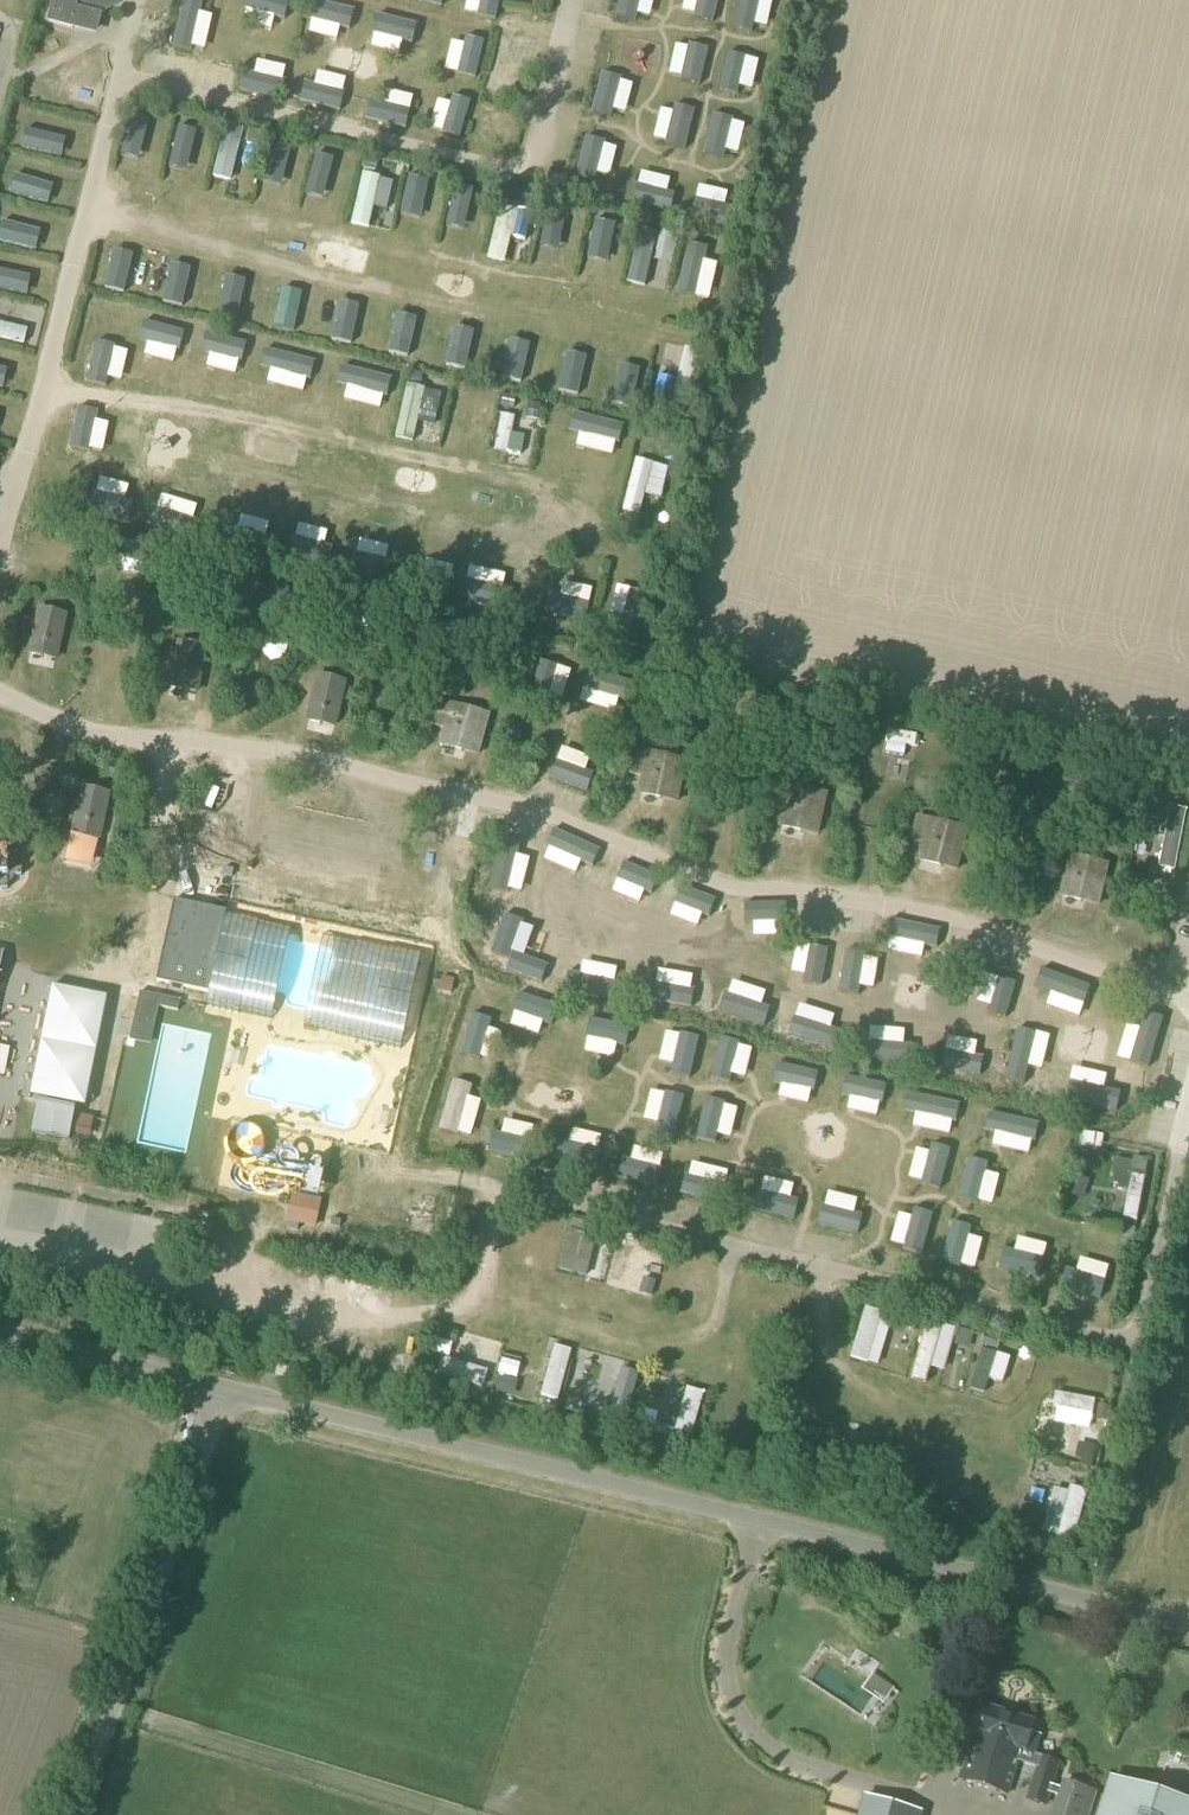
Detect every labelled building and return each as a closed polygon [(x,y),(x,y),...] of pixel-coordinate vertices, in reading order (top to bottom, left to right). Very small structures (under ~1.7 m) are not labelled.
[(102,14),(121,5),(122,0),(53,0),(47,24),(97,36),(102,14)] [(613,16),(635,21),(640,0),(617,0),(613,16)] [(695,18),(712,22),(718,0),(700,0),(695,18)] [(734,31),(752,35),(761,0),(741,0),(734,31)] [(709,49),(690,45),(680,84),(699,88),(709,49)] [(735,97),(745,57),(728,53),(718,93),(735,97)] [(609,121),(620,77),(602,73),(592,116),(609,121)] [(684,150),(694,109),(677,105),(667,146),(684,150)] [(722,160),(733,119),(716,115),(706,157),(722,160)] [(123,155),(141,159),(151,120),(133,116),(123,155)] [(169,168),(188,172),(198,131),(179,127),(169,168)] [(24,128),(20,147),(60,156),(65,138),(24,128)] [(213,175),(230,179),(242,132),(224,128),(213,175)] [(604,142),(584,138),(575,177),(594,182),(604,142)] [(325,143),(322,153),(343,159),(345,148),(325,143)] [(259,199),(275,203),(287,151),(271,148),(259,199)] [(306,196),(322,200),(332,158),(316,155),(306,196)] [(402,215),(416,218),(427,177),(412,173),(402,215)] [(352,221),(368,225),(379,178),(364,174),(352,221)] [(15,178),(10,196),(57,208),(62,189),(15,178)] [(638,184),(634,201),(672,210),(676,193),(638,184)] [(448,226),(466,230),(475,189),(458,185),(448,226)] [(734,207),(694,198),(690,214),(730,224),(734,207)] [(506,261),(518,210),(502,206),(489,257),(506,261)] [(556,268),(567,220),(551,216),(539,264),(556,268)] [(0,228),(0,242),(35,250),(40,231),(2,222),(0,228)] [(607,285),(620,231),(601,226),(588,280),(607,285)] [(657,235),(641,231),(628,283),(644,287),(657,235)] [(709,248),(689,243),(675,301),(695,305),(709,248)] [(129,254),(111,250),(103,286),(120,291),(129,254)] [(170,262),(160,301),(177,305),(187,266),(170,262)] [(26,296),(31,277),(0,270),(0,290),(26,296)] [(225,274),(215,314),(234,319),(244,279),(225,274)] [(284,290),(275,327),(292,331),(301,294),(284,290)] [(340,300),(330,340),(348,344),(358,305),(340,300)] [(117,313),(98,308),(87,354),(106,359),(117,313)] [(399,314),(389,353),(408,358),(417,319),(399,314)] [(139,335),(185,346),(190,329),(143,318),(139,335)] [(26,345),(29,329),(0,322),(0,339),(26,345)] [(455,328),(446,366),(464,371),(474,332),(455,328)] [(202,350),(251,362),(255,346),(206,334),(202,350)] [(510,340),(501,378),(519,383),(529,345),(510,340)] [(268,367),(316,379),(321,361),(272,349),(268,367)] [(686,351),(669,419),(688,424),(704,355),(686,351)] [(567,354),(558,390),(578,395),(587,358),(567,354)] [(661,364),(654,394),(671,398),(678,368),(661,364)] [(622,365),(612,405),(631,409),(641,369),(622,365)] [(338,386),(389,398),(393,379),(343,366),(338,386)] [(410,373),(407,385),(420,388),(423,376),(410,373)] [(424,390),(416,423),(433,427),(441,394),(424,390)] [(493,451),(507,454),(517,416),(503,412),(493,451)] [(623,427),(572,414),(568,432),(619,444),(623,427)] [(651,463),(635,459),(622,513),(638,517),(651,463)] [(141,505),(94,493),(90,511),(137,522),(141,505)] [(252,546),(267,550),(277,510),(261,506),(252,546)] [(208,520),(159,508),(155,526),(204,538),(208,520)] [(292,538),(287,560),(327,570),(332,548),(292,538)] [(168,552),(112,539),(107,557),(163,571),(168,552)] [(433,588),(449,592),(460,549),(443,545),(433,588)] [(357,554),(352,576),(393,586),(398,564),(357,554)] [(307,614),(313,590),(252,575),(246,599),(307,614)] [(572,617),(587,621),(597,581),(581,577),(572,617)] [(464,579),(459,599),(510,611),(515,592),(464,579)] [(647,595),(628,591),(618,633),(637,638),(647,595)] [(344,607),(339,629),(385,640),(390,618),(344,607)] [(561,657),(538,651),(528,693),(551,699),(561,657)] [(188,689),(201,667),(192,662),(179,684),(188,689)] [(590,672),(585,692),(636,705),(641,684),(590,672)] [(325,677),(321,723),(336,724),(340,678),(325,677)] [(942,746),(888,733),(884,748),(938,761),(942,746)] [(567,774),(606,784),(610,769),(570,760),(567,774)] [(95,839),(108,841),(116,793),(91,789),(85,826),(97,828),(95,839)] [(1188,814),(1166,808),(1152,867),(1175,872),(1188,814)] [(932,870),(950,867),(947,847),(929,849),(932,870)] [(20,851),(0,851),(0,886),(2,886),(2,882),(20,882),(20,851)] [(650,897),(599,886),(594,907),(645,918),(650,897)] [(501,893),(500,937),(549,939),(551,895),(501,893)] [(173,900),(156,980),(208,992),(205,1006),(238,1013),(238,1012),(271,1019),(271,1018),(303,1025),(303,1027),(335,1033),(335,1035),(367,1041),(367,1043),(400,1050),(420,954),(388,947),(388,949),(356,941),(355,943),(323,935),(322,937),(290,930),(291,928),(258,922),(258,920),(225,913),(225,911),(173,900)] [(30,933),(37,915),(26,910),(18,928),(30,933)] [(711,986),(725,942),(675,926),(661,969),(711,986)] [(551,958),(547,978),(599,990),(604,970),(551,958)] [(934,1018),(947,965),(928,960),(915,1014),(934,1018)] [(454,980),(442,978),(439,992),(451,994),(454,980)] [(178,1012),(181,1001),(140,992),(130,1041),(151,1046),(160,1008),(178,1012)] [(487,999),(477,1037),(494,1041),(503,1003),(487,999)] [(990,1030),(964,1028),(962,1047),(1010,1051),(1014,1011),(992,1009),(990,1030)] [(577,1020),(536,1010),(532,1027),(573,1037),(577,1020)] [(632,1048),(636,1031),(597,1021),(592,1039),(632,1048)] [(1101,1040),(1101,1085),(1133,1085),(1133,1040),(1101,1040)] [(18,1128),(18,1042),(0,1042),(0,1128),(18,1128)] [(664,1084),(679,1088),(689,1047),(674,1043),(664,1084)] [(715,1052),(705,1096),(722,1100),(733,1056),(715,1052)] [(490,1057),(473,1053),(462,1096),(479,1100),(490,1057)] [(751,1058),(741,1094),(752,1098),(763,1061),(751,1058)] [(539,1071),(558,1072),(558,1060),(540,1059),(539,1071)] [(819,1076),(776,1066),(772,1082),(815,1093),(819,1076)] [(887,1090),(844,1080),(840,1099),(882,1109),(887,1090)] [(320,1081),(314,1113),(353,1119),(358,1088),(320,1081)] [(663,1145),(674,1101),(659,1097),(648,1141),(663,1145)] [(958,1108),(910,1097),(907,1110),(955,1122),(958,1108)] [(401,1140),(442,1142),(442,1125),(423,1124),(424,1105),(402,1104),(401,1140)] [(717,1112),(701,1108),(692,1148),(708,1152),(717,1112)] [(1039,1126),(990,1114),(986,1132),(1035,1144),(1039,1126)] [(467,1126),(463,1146),(504,1156),(509,1136),(467,1126)] [(530,1138),(526,1156),(566,1166),(570,1148),(530,1138)] [(938,1189),(948,1148),(933,1145),(923,1186),(938,1189)] [(586,1150),(582,1167),(622,1177),(626,1160),(586,1150)] [(968,1153),(958,1192),(974,1196),(984,1157),(968,1153)] [(685,1194),(729,1204),(732,1190),(689,1179),(685,1194)] [(756,1210),(794,1219),(798,1204),(760,1195),(756,1210)] [(291,1200),(285,1226),(315,1232),(320,1206),(291,1200)] [(444,1235),(450,1202),(439,1200),(433,1233),(444,1235)] [(818,1224),(859,1234),(863,1216),(823,1207),(818,1224)] [(905,1250),(922,1254),(931,1216),(914,1212),(905,1250)] [(952,1219),(943,1256),(959,1260),(968,1223),(952,1219)] [(571,1228),(561,1272),(581,1277),(591,1233),(571,1228)] [(623,1240),(612,1284),(629,1288),(640,1244),(623,1240)] [(1003,1256),(1000,1271),(1045,1282),(1049,1267),(1003,1256)] [(1061,1267),(1057,1283),(1102,1294),(1106,1278),(1061,1267)] [(865,1303),(851,1361),(873,1367),(888,1308),(865,1303)] [(931,1318),(917,1375),(938,1380),(952,1323),(931,1318)] [(986,1331),(973,1387),(992,1392),(1005,1336),(986,1331)] [(537,1399),(555,1403),(567,1352),(549,1348),(537,1399)] [(441,1356),(436,1377),(483,1388),(488,1368),(441,1356)] [(602,1421),(624,1426),(637,1373),(615,1367),(602,1421)] [(576,1412),(601,1418),(611,1379),(586,1373),(576,1412)] [(669,1438),(690,1444),(703,1390),(682,1385),(669,1438)] [(1099,1413),(1051,1401),(1048,1416),(1095,1427),(1099,1413)] [(816,1425),(810,1447),(822,1451),(828,1428),(816,1425)] [(1048,1536),(1074,1543),(1087,1490),(1061,1484),(1048,1536)] [(1061,1763),(1043,1758),(1043,1757),(1036,1755),(1042,1737),(1033,1734),(1036,1722),(978,1704),(968,1737),(971,1738),(957,1781),(1008,1797),(1020,1763),(1036,1768),(1025,1801),(1047,1808),(1061,1763)] [(1111,1779),(1099,1814),(1188,1814),(1188,1804),(1111,1779)] [(1098,1792),(1064,1781),(1053,1814),(1090,1814),(1098,1792)] [(922,1814),(878,1801),(874,1814),(922,1814)]
